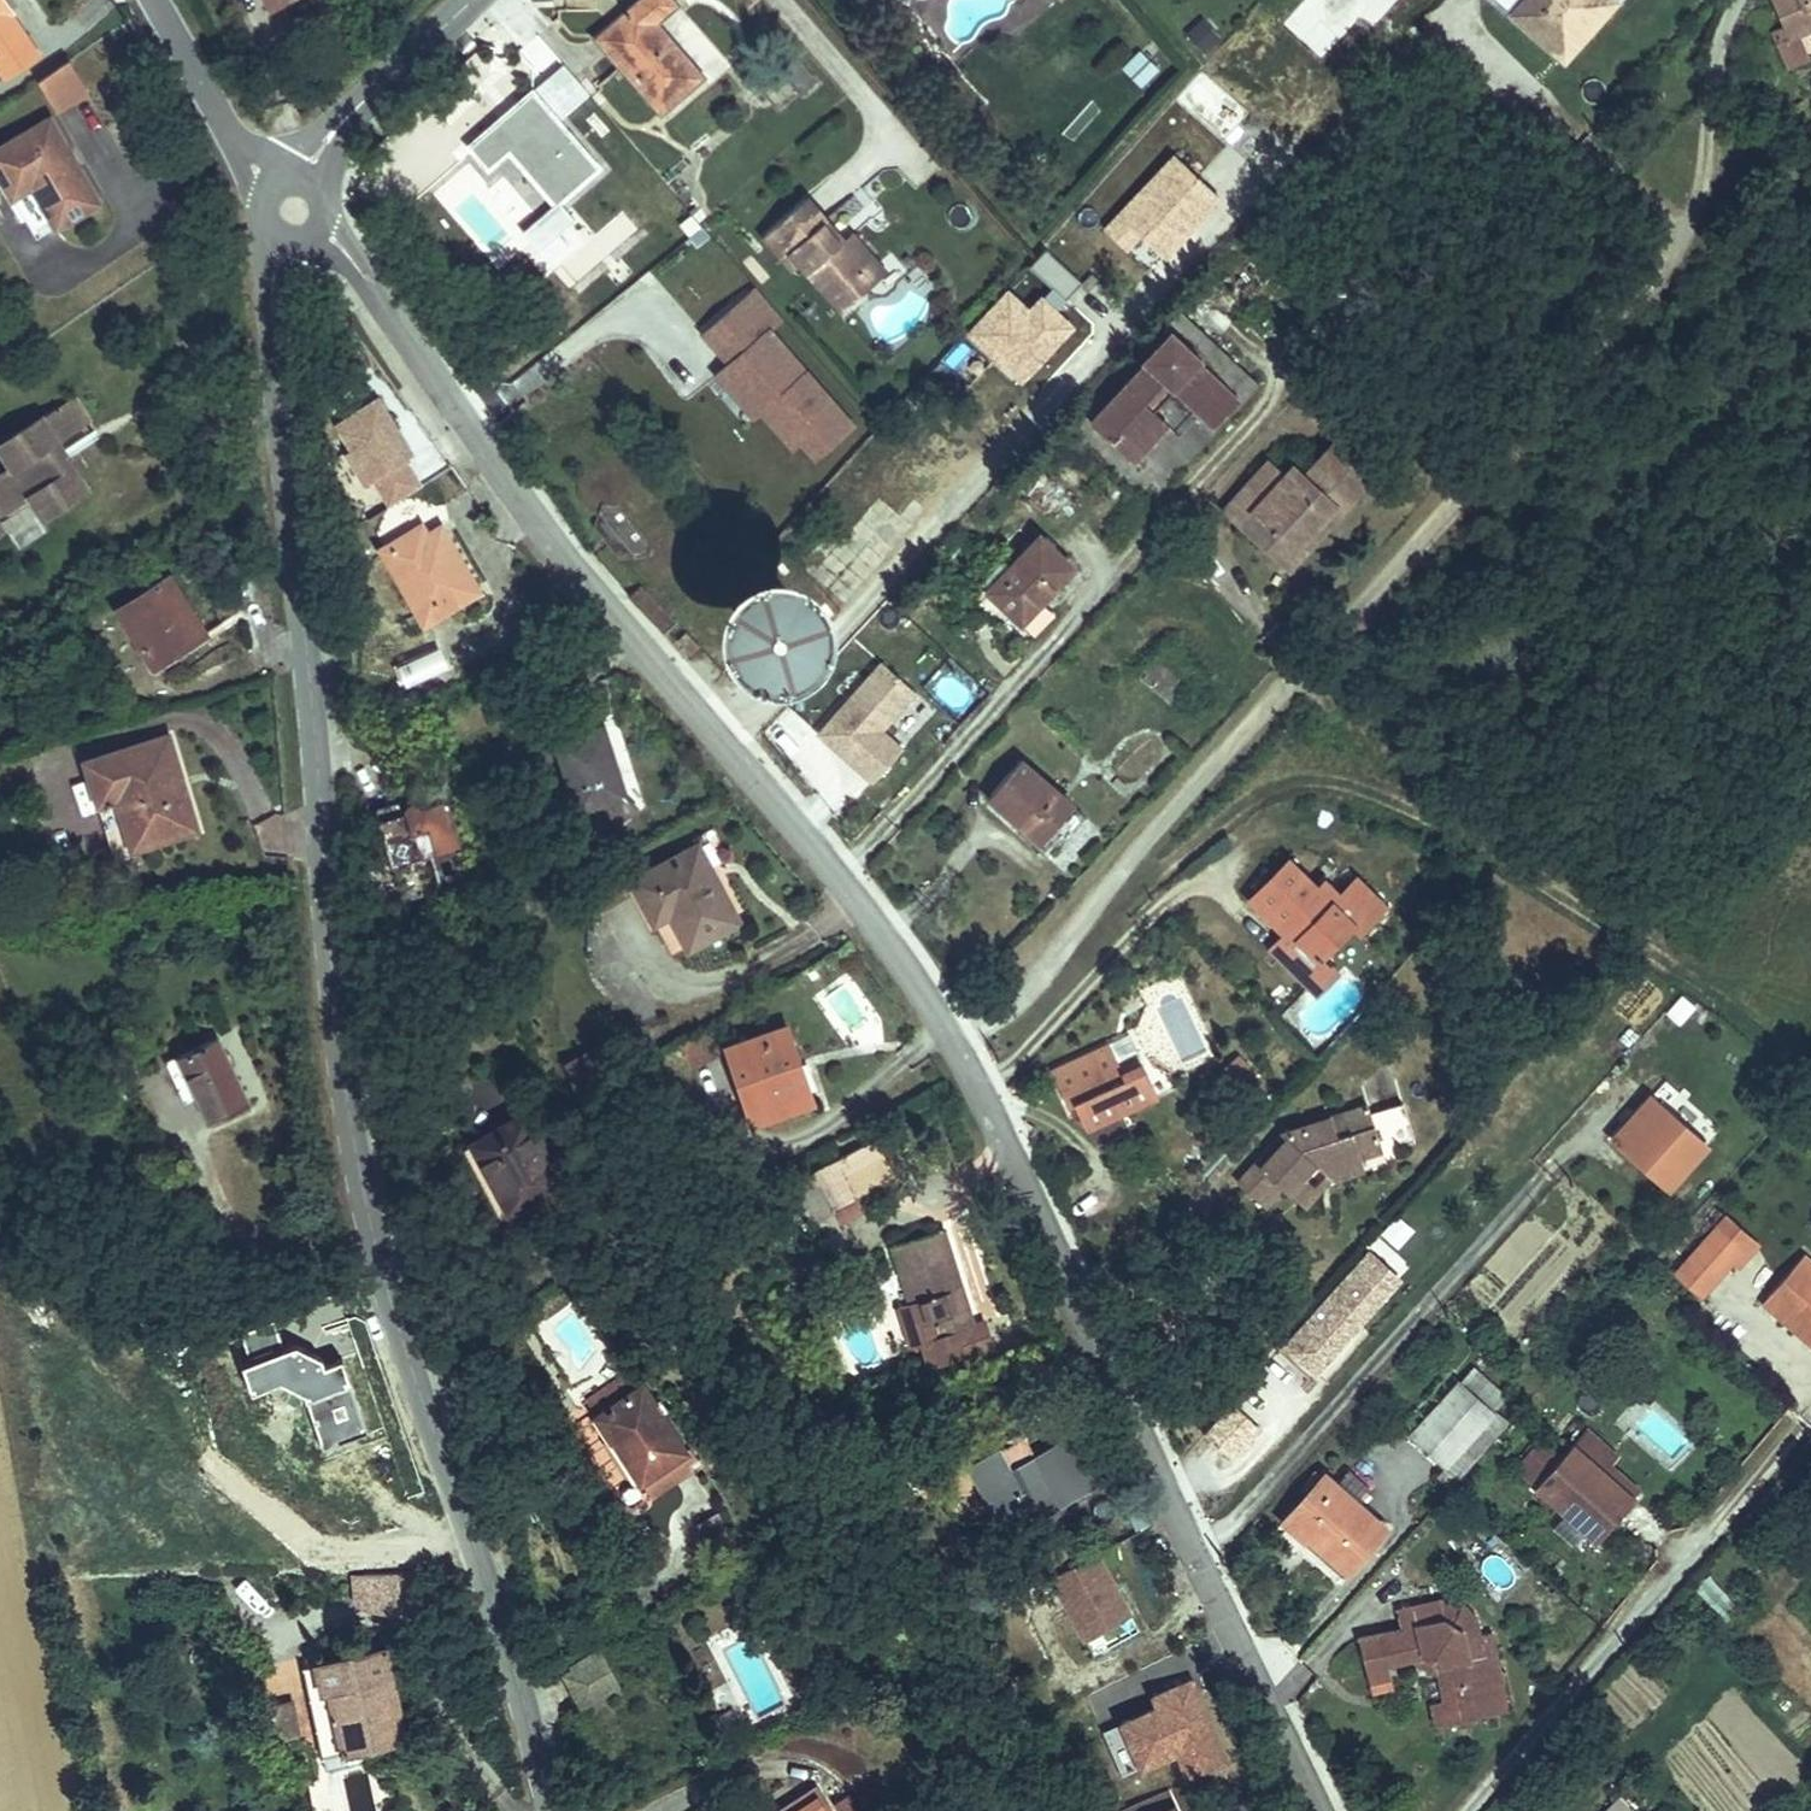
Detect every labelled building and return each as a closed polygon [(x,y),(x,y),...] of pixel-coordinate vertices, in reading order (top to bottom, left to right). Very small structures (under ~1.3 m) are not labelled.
[(649,76),(690,39),(656,0),(582,0),(649,76)] [(1531,10),(1540,0),(1521,0),(1531,10)] [(1560,0),(1540,0),(1531,10),(1541,19),(1560,0)] [(11,46),(0,30),(0,53),(11,46)] [(52,80),(32,50),(2,70),(22,100),(52,80)] [(1140,88),(1158,69),(1137,50),(1119,69),(1140,88)] [(539,168),(582,130),(512,51),(449,106),(470,130),(490,112),(539,168)] [(0,122),(0,178),(2,177),(25,217),(66,196),(21,110),(0,122)] [(777,147),(733,184),(763,218),(770,212),(802,249),(838,218),(813,189),(809,192),(793,173),(797,170),(777,147)] [(813,189),(797,170),(793,173),(809,192),(813,189)] [(802,249),(812,260),(856,222),(821,181),(813,189),(838,218),(802,249)] [(470,194),(447,215),(486,255),(508,233),(470,194)] [(660,273),(686,302),(756,381),(758,379),(767,371),(782,387),(809,363),(726,268),(733,261),(707,231),(660,273)] [(750,386),(756,381),(686,302),(673,313),(710,355),(718,349),(750,386)] [(1261,382),(1181,307),(1065,429),(1145,505),(1261,382)] [(413,416),(403,397),(398,400),(394,393),(399,390),(380,358),(339,382),(353,407),(347,410),(365,444),(374,439),(389,465),(419,448),(405,421),(413,416)] [(773,395),(782,387),(767,371),(758,379),(773,395)] [(398,400),(403,397),(399,390),(394,393),(398,400)] [(1,498),(16,520),(61,491),(31,443),(62,423),(45,398),(0,428),(0,499),(1,498)] [(1274,454),(1229,505),(1247,519),(1260,504),(1300,540),(1339,496),(1348,504),(1383,465),(1347,433),(1315,470),(1302,458),(1292,470),(1274,454)] [(477,565),(439,494),(419,505),(402,498),(381,509),(418,578),(441,567),(449,580),(477,565)] [(1260,504),(1247,519),(1297,563),(1348,504),(1339,496),(1300,540),(1260,504)] [(1043,523),(990,584),(1025,616),(1077,557),(1043,523)] [(761,580),(750,586),(742,594),(737,604),(736,616),(738,628),(743,638),(751,646),(762,651),(774,653),(785,651),(796,646),(804,637),(809,627),(810,615),(808,603),(803,593),(794,585),(784,580),(772,578),(761,580)] [(168,630),(134,579),(85,612),(123,671),(142,657),(138,650),(168,630)] [(647,586),(630,601),(659,637),(671,624),(677,618),(647,586)] [(700,654),(684,634),(677,640),(692,660),(700,654)] [(401,687),(447,673),(439,648),(393,663),(401,687)] [(878,661),(810,732),(868,788),(904,750),(884,731),(916,697),(878,661)] [(577,723),(600,790),(618,783),(594,717),(577,723)] [(573,799),(600,790),(577,723),(550,733),(573,799)] [(1017,751),(986,787),(1041,835),(1072,799),(1017,751)] [(86,771),(98,813),(109,808),(123,860),(191,842),(166,752),(86,771)] [(363,789),(384,850),(412,839),(423,872),(462,858),(429,765),(363,789)] [(109,808),(98,813),(111,863),(123,860),(109,808)] [(1246,819),(1209,861),(1256,905),(1240,921),(1271,949),(1290,928),(1283,923),(1315,890),(1319,895),(1346,864),(1321,841),(1306,859),(1291,844),(1282,853),(1246,819)] [(412,839),(384,850),(395,881),(423,872),(412,839)] [(736,916),(694,842),(632,876),(653,915),(665,908),(686,945),(736,916)] [(1325,899),(1352,870),(1346,864),(1319,895),(1325,899)] [(1283,961),(1302,940),(1290,928),(1271,949),(1283,961)] [(1090,997),(1027,1021),(1040,1056),(1046,1054),(1054,1075),(1061,1073),(1090,1061),(1129,1047),(1120,1022),(1102,1029),(1090,997)] [(795,1052),(790,1025),(728,1035),(742,1101),(791,1093),(784,1054),(795,1052)] [(1589,1084),(1644,1133),(1666,1109),(1655,1100),(1672,1081),(1628,1041),(1589,1084)] [(245,1111),(206,1048),(169,1069),(205,1134),(245,1111)] [(573,1097),(614,1083),(602,1049),(562,1062),(573,1097)] [(1068,1092),(1098,1081),(1090,1061),(1061,1073),(1068,1092)] [(1297,1082),(1247,1101),(1203,1151),(1223,1169),(1237,1152),(1246,1160),(1259,1172),(1275,1153),(1269,1145),(1281,1130),(1296,1143),(1330,1130),(1325,1118),(1349,1109),(1339,1085),(1304,1099),(1297,1082)] [(567,1171),(530,1104),(476,1132),(516,1200),(567,1171)] [(1376,1112),(1385,1147),(1411,1140),(1403,1106),(1376,1112)] [(813,1152),(834,1197),(887,1171),(865,1126),(813,1152)] [(1275,1153),(1259,1172),(1274,1184),(1305,1151),(1296,1143),(1281,1130),(1269,1145),(1275,1153)] [(834,1197),(813,1152),(802,1157),(825,1202),(834,1197)] [(1237,1152),(1223,1169),(1232,1177),(1246,1160),(1237,1152)] [(1703,1212),(1712,1221),(1734,1196),(1697,1164),(1686,1177),(1713,1201),(1703,1212)] [(1741,1246),(1794,1293),(1788,1300),(1806,1316),(1810,1309),(1810,1232),(1779,1203),(1741,1246)] [(1398,1251),(1414,1229),(1393,1215),(1377,1236),(1398,1251)] [(963,1313),(935,1218),(879,1234),(894,1292),(912,1287),(922,1325),(963,1313)] [(1741,1246),(1734,1253),(1788,1300),(1794,1293),(1741,1246)] [(1319,1384),(1406,1284),(1366,1249),(1278,1349),(1319,1384)] [(309,1394),(328,1449),(373,1433),(348,1361),(330,1367),(328,1360),(302,1345),(290,1349),(280,1320),(246,1331),(256,1360),(247,1363),(257,1392),(286,1382),(309,1394)] [(582,1391),(593,1407),(640,1374),(630,1357),(582,1391)] [(1593,1403),(1559,1373),(1546,1387),(1610,1443),(1615,1437),(1586,1411),(1593,1403)] [(593,1407),(637,1470),(683,1439),(640,1374),(593,1407)] [(1555,1483),(1567,1492),(1610,1443),(1546,1387),(1530,1405),(1511,1388),(1483,1420),(1536,1466),(1555,1483)] [(1324,1517),(1360,1477),(1302,1423),(1261,1468),(1280,1486),(1284,1482),(1324,1517)] [(943,1457),(971,1505),(1068,1454),(1050,1424),(1031,1434),(1040,1449),(1021,1459),(1003,1425),(943,1457)] [(683,1439),(637,1470),(649,1487),(693,1456),(683,1439)] [(1068,1454),(971,1505),(980,1523),(1077,1470),(1068,1454)] [(1555,1483),(1536,1466),(1524,1479),(1544,1496),(1555,1483)] [(1122,1496),(1128,1508),(1146,1500),(1140,1487),(1122,1496)] [(1075,1620),(1121,1596),(1087,1531),(1041,1555),(1075,1620)] [(1433,1557),(1412,1544),(1409,1542),(1369,1554),(1373,1573),(1330,1585),(1341,1622),(1344,1631),(1369,1624),(1366,1614),(1397,1603),(1412,1618),(1422,1643),(1408,1648),(1414,1667),(1455,1655),(1440,1605),(1457,1600),(1451,1582),(1433,1588),(1438,1578),(1425,1571),(1433,1557)] [(366,1608),(358,1578),(351,1578),(358,1606),(366,1608)] [(400,1580),(358,1578),(366,1608),(417,1616),(400,1580)] [(1709,1581),(1697,1591),(1714,1611),(1726,1600),(1709,1581)] [(620,1667),(600,1627),(571,1643),(574,1648),(566,1653),(583,1686),(620,1667)] [(375,1648),(292,1669),(315,1761),(386,1744),(371,1681),(383,1678),(375,1648)] [(1165,1735),(1175,1761),(1213,1746),(1180,1662),(1142,1678),(1146,1689),(1109,1703),(1128,1750),(1165,1735)] [(398,1740),(383,1678),(371,1681),(386,1744),(398,1740)] [(1108,1757),(1128,1750),(1109,1703),(1090,1711),(1108,1757)] [(1114,1810),(1139,1810),(1129,1788),(1161,1773),(1159,1768),(1105,1790),(1114,1810)] [(1161,1773),(1129,1788),(1139,1810),(1178,1810),(1161,1773)] [(820,1792),(785,1810),(830,1810),(820,1792)] [(1617,1796),(1602,1810),(1633,1810),(1617,1796)]
